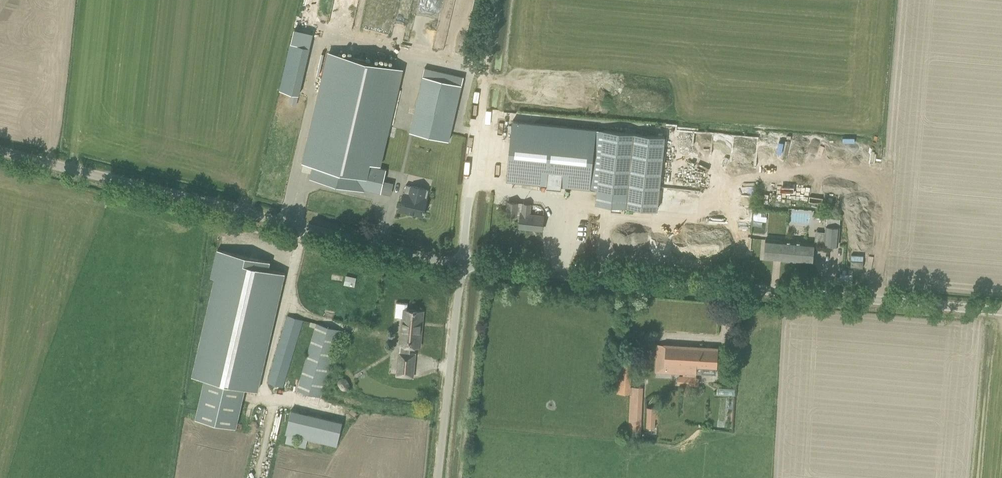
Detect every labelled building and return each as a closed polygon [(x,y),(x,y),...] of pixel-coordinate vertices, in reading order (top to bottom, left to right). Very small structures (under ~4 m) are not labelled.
[(280,89),(300,94),(314,37),(293,32),(280,89)] [(329,53),(304,162),(313,165),(311,171),(312,171),(310,177),(364,189),(380,193),(386,170),(378,168),(401,69),(329,53)] [(425,67),(410,131),(449,140),(464,76),(425,67)] [(290,95),(289,103),(297,104),(298,96),(290,95)] [(590,189),(596,129),(512,121),(506,180),(547,184),(547,187),(559,188),(561,188),(561,186),(590,189)] [(665,136),(596,129),(590,189),(598,189),(596,204),(657,210),(665,136)] [(429,190),(421,188),(406,185),(400,210),(423,215),(427,199),(429,190)] [(507,202),(506,215),(516,216),(517,213),(521,214),(519,227),(542,230),(543,216),(529,214),(530,204),(507,202)] [(789,224),(811,225),(811,208),(789,208),(789,224)] [(824,244),(838,246),(840,227),(826,225),(824,244)] [(813,261),(814,244),(765,240),(764,258),(813,261)] [(258,391),(285,273),(269,269),(270,262),(217,249),(210,277),(214,278),(191,376),(204,379),(195,418),(236,428),(245,389),(258,391)] [(346,275),(344,283),(354,286),(356,277),(346,275)] [(411,345),(419,346),(422,311),(407,310),(408,303),(396,302),(395,312),(395,317),(403,318),(403,320),(398,375),(412,376),(414,355),(410,354),(411,345)] [(285,387),(305,321),(288,316),(268,382),(285,387)] [(317,323),(298,391),(321,398),(340,330),(317,323)] [(718,348),(657,344),(657,354),(656,371),(682,372),(682,376),(677,375),(677,385),(681,385),(681,395),(689,396),(689,385),(699,386),(700,377),(699,377),(699,365),(717,366),(718,358),(718,348)] [(632,357),(618,356),(616,394),(629,395),(628,432),(628,440),(636,441),(636,432),(641,432),(643,387),(631,386),(632,357)] [(338,383),(338,384),(338,385),(338,386),(339,386),(341,389),(341,390),(342,390),(342,391),(343,391),(344,391),(345,391),(346,391),(347,391),(348,390),(349,390),(349,389),(350,388),(350,387),(350,386),(350,385),(350,384),(349,383),(348,380),(347,380),(347,379),(346,379),(345,379),(345,378),(344,378),(343,378),(342,378),(341,379),(340,379),(340,380),(339,380),(339,381),(338,382),(338,383)] [(647,407),(646,427),(655,428),(655,418),(657,418),(658,408),(647,407)] [(298,438),(297,445),(306,447),(308,440),(337,447),(342,423),(342,422),(291,410),(285,435),(286,435),(287,435),(285,442),(295,445),(296,437),(298,438)]
